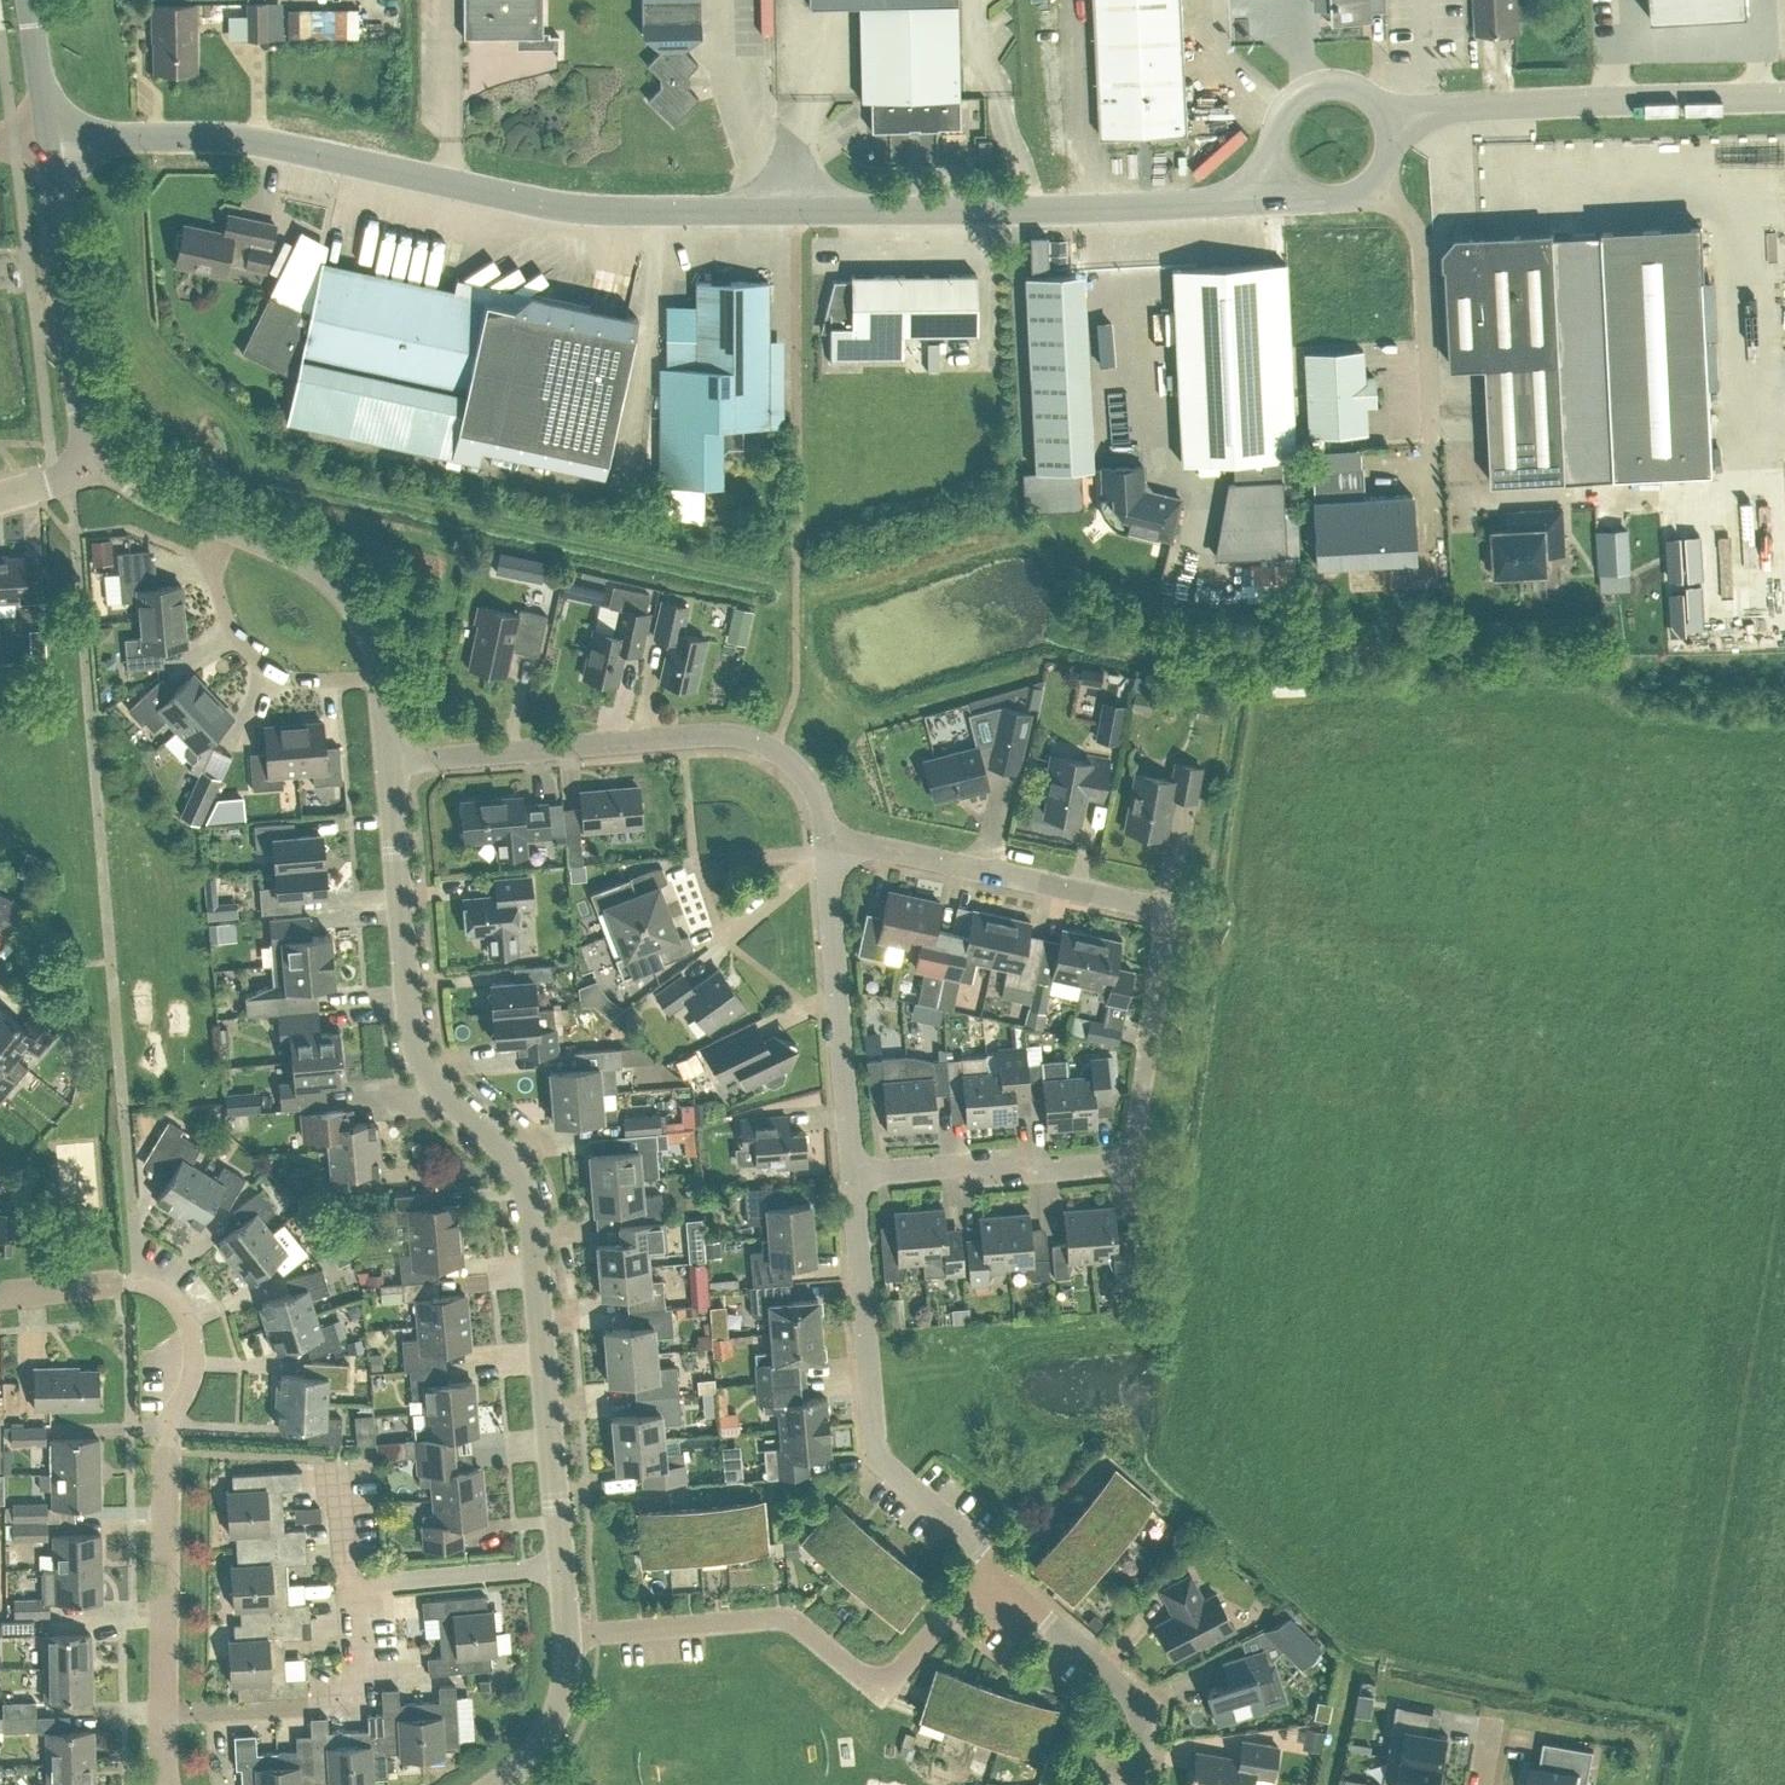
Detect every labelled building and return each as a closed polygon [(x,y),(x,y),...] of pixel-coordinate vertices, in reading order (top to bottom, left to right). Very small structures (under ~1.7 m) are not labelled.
[(517,36),(541,36),(541,39),(543,39),(542,36),(557,36),(557,56),(559,56),(559,34),(549,34),(549,31),(542,31),(542,0),(463,0),(463,36),(517,36)] [(642,20),(642,33),(660,50),(647,64),(660,76),(660,85),(648,98),(673,123),(698,97),(685,85),(685,76),(698,62),(685,50),(702,31),(701,19),(701,0),(642,0),(642,20)] [(918,127),(919,129),(937,128),(937,127),(960,127),(957,0),(808,0),(809,4),(859,3),(862,99),(871,99),(871,130),(909,129),(909,127),(918,127)] [(1189,131),(1183,0),(1095,0),(1102,136),(1189,131)] [(1385,4),(1387,4),(1386,0),(1319,0),(1319,8),(1329,17),(1371,14),(1371,5),(1385,4)] [(1477,32),(1520,29),(1519,0),(1475,0),(1477,32)] [(1652,20),(1749,15),(1748,0),(1651,0),(1652,20)] [(266,2),(247,2),(247,14),(248,38),(266,38),(267,38),(267,2),(266,2)] [(195,71),(194,3),(153,4),(153,26),(154,26),(155,71),(195,71)] [(978,139),(978,157),(991,156),(990,139),(978,139)] [(265,270),(276,224),(228,213),(224,232),(189,225),(177,232),(174,244),(179,245),(175,264),(225,274),(227,261),(265,270)] [(1704,222),(1603,227),(1615,475),(1715,470),(1704,222)] [(296,345),(302,348),(287,420),(478,461),(481,447),(604,473),(638,317),(531,293),(513,304),(315,262),(320,243),(301,233),(302,230),(301,229),(241,351),(243,352),(244,349),(284,368),(296,345)] [(1487,365),(1493,482),(1567,478),(1555,233),(1505,236),(1460,239),(1448,251),(1454,366),(1487,365)] [(1271,262),(1172,267),(1182,462),(1232,460),(1233,481),(1228,481),(1217,557),(1285,554),(1281,457),(1294,457),(1284,262),(1271,262)] [(938,274),(939,333),(978,332),(977,273),(938,274)] [(904,334),(939,333),(938,274),(851,276),(851,281),(834,282),(826,315),(830,316),(832,364),(833,364),(833,360),(904,358),(904,334)] [(696,280),(696,304),(666,304),(666,367),(666,387),(666,484),(722,484),(722,454),(728,447),(742,447),(742,425),(768,425),(768,281),(696,280)] [(1364,376),(1363,349),(1304,352),(1308,436),(1367,433),(1366,405),(1375,404),(1374,375),(1364,376)] [(1088,370),(1030,373),(1036,470),(1085,467),(1093,467),(1088,370)] [(1145,490),(1139,483),(1144,480),(1143,465),(1100,467),(1102,500),(1104,500),(1105,504),(1107,512),(1115,520),(1121,525),(1126,526),(1125,528),(1170,539),(1180,497),(1153,490),(1145,490)] [(1316,563),(1415,558),(1411,493),(1363,495),(1361,465),(1312,468),(1314,498),(1312,498),(1316,563)] [(1488,495),(1527,495),(1527,481),(1488,482),(1488,495)] [(640,501),(638,523),(664,526),(666,504),(640,501)] [(1548,570),(1547,545),(1566,544),(1564,507),(1517,509),(1518,528),(1495,529),(1496,547),(1491,547),(1486,552),(1487,563),(1492,567),(1497,567),(1497,573),(1548,570)] [(111,538),(90,540),(92,564),(113,562),(111,538)] [(119,571),(119,572),(122,600),(139,599),(140,618),(184,614),(181,584),(157,586),(151,586),(149,568),(147,550),(117,552),(119,571)] [(523,555),(519,576),(541,581),(545,560),(523,555)] [(16,600),(16,620),(42,617),(41,583),(40,564),(26,564),(25,557),(0,558),(0,601),(16,600)] [(566,573),(561,593),(580,597),(585,577),(566,573)] [(648,612),(645,611),(649,592),(613,584),(609,603),(620,606),(615,633),(594,629),(583,676),(616,683),(623,649),(640,653),(648,612)] [(660,680),(695,688),(706,639),(681,633),(688,606),(662,600),(654,635),(669,639),(660,680)] [(478,605),(474,622),(478,623),(468,667),(506,675),(511,649),(538,654),(547,614),(519,608),(518,613),(478,605)] [(746,625),(750,608),(735,605),(733,616),(738,622),(739,624),(746,625)] [(184,614),(140,618),(142,636),(125,638),(127,668),(157,666),(156,647),(186,644),(184,614)] [(45,628),(29,629),(30,657),(46,657),(45,628)] [(1082,667),(1079,680),(1099,684),(1102,671),(1082,667)] [(141,723),(157,707),(177,728),(213,694),(193,673),(169,695),(156,681),(128,708),(141,723)] [(213,694),(177,728),(189,741),(184,746),(184,753),(192,762),(201,753),(198,749),(233,716),(213,694)] [(1017,771),(1025,737),(1030,711),(1000,705),(969,713),(977,745),(924,759),(934,799),(964,791),(965,793),(988,787),(982,765),(988,763),(988,764),(1017,771)] [(1117,742),(1121,724),(1098,719),(1094,738),(1117,742)] [(323,721),(294,723),(298,772),(312,771),(314,784),(342,782),(339,745),(325,746),(323,721)] [(298,772),(294,723),(264,725),(266,751),(250,752),(253,789),(283,786),(282,773),(298,772)] [(143,742),(137,746),(146,756),(156,747),(151,742),(143,742)] [(1052,754),(1044,796),(1048,796),(1045,814),(1047,814),(1051,818),(1056,818),(1061,817),(1078,820),(1083,793),(1101,797),(1109,759),(1085,754),(1084,760),(1052,754)] [(1195,800),(1202,767),(1175,761),(1171,778),(1135,771),(1124,829),(1166,837),(1174,795),(1195,800)] [(181,814),(199,822),(219,778),(201,770),(181,814)] [(581,790),(584,830),(641,825),(638,785),(581,790)] [(217,798),(206,821),(244,817),(242,796),(217,798)] [(522,804),(522,802),(514,796),(461,800),(465,840),(496,837),(498,856),(526,853),(525,838),(549,835),(546,802),(522,804)] [(274,848),(275,867),(324,862),(322,832),(288,835),(287,822),(254,824),(256,850),(274,848)] [(565,830),(568,864),(582,863),(580,829),(565,830)] [(565,834),(555,835),(556,846),(566,845),(565,834)] [(324,862),(275,867),(277,885),(260,887),(262,912),(295,909),(294,896),(327,893),(324,862)] [(606,908),(615,931),(668,910),(659,885),(666,880),(667,880),(662,866),(661,866),(652,867),(590,891),(597,912),(606,908)] [(464,898),(467,934),(487,932),(489,954),(519,952),(515,905),(532,904),(531,892),(529,875),(495,878),(497,895),(464,898)] [(207,918),(208,918),(237,916),(236,900),(217,901),(216,890),(206,891),(205,891),(207,918)] [(857,953),(874,956),(884,958),(888,940),(904,943),(914,895),(888,890),(882,915),(866,911),(857,953)] [(8,932),(21,905),(0,895),(0,928),(8,932)] [(914,895),(904,943),(919,947),(915,965),(924,967),(920,982),(939,986),(942,974),(951,930),(935,926),(940,901),(914,895)] [(951,930),(942,974),(958,977),(971,980),(975,960),(991,964),(1001,914),(973,908),(967,933),(951,930)] [(668,910),(615,931),(624,953),(615,957),(622,977),(685,953),(692,948),(693,948),(688,934),(687,934),(678,935),(668,910)] [(1001,914),(991,964),(1006,967),(1003,982),(1031,988),(1032,988),(1039,956),(1039,955),(1024,952),(1030,920),(1001,914)] [(269,918),(271,942),(269,942),(271,964),(333,959),(331,933),(311,935),(310,915),(269,918)] [(166,919),(166,928),(201,926),(201,917),(166,919)] [(223,921),(208,922),(210,941),(224,940),(223,921)] [(1051,977),(1080,983),(1091,934),(1062,927),(1055,959),(1051,977)] [(1091,934),(1080,983),(1108,989),(1105,1000),(1125,1004),(1133,970),(1114,966),(1120,940),(1091,934)] [(246,1014),(278,1012),(318,1008),(316,986),(335,984),(333,959),(271,964),(273,984),(244,994),(246,1014)] [(490,982),(493,1012),(536,1009),(534,979),(551,977),(550,963),(520,966),(521,979),(514,980),(490,982)] [(746,1006),(718,968),(691,987),(682,973),(655,992),(669,1011),(686,999),(708,1030),(726,1017),(728,1019),(746,1006)] [(1041,1027),(1050,983),(1034,979),(1032,988),(1029,1003),(1025,1024),(1041,1027)] [(961,1006),(987,1009),(989,997),(963,993),(961,1006)] [(15,1057),(26,1044),(38,1053),(55,1033),(32,1014),(23,1025),(1,1007),(0,1008),(0,1045),(15,1057)] [(536,1009),(493,1012),(496,1042),(515,1041),(526,1040),(527,1053),(557,1051),(555,1026),(554,1026),(552,1007),(536,1009)] [(632,1034),(646,1024),(633,1007),(619,1017),(632,1034)] [(280,1039),(290,1038),(292,1059),(341,1055),(339,1030),(320,1031),(318,1008),(278,1012),(280,1039)] [(210,1024),(239,1021),(238,1009),(209,1012),(210,1024)] [(1022,1023),(1025,1013),(1014,1011),(1012,1021),(1022,1023)] [(1090,1019),(1086,1036),(1117,1042),(1121,1025),(1090,1019)] [(757,1024),(706,1049),(721,1080),(739,1071),(745,1086),(762,1078),(765,1083),(773,1085),(783,1081),(786,1073),(783,1068),(788,1065),(796,1043),(773,1034),(764,1039),(757,1024)] [(639,1045),(617,1025),(618,1047),(639,1045)] [(227,1027),(217,1028),(218,1041),(228,1040),(227,1027)] [(879,1030),(862,1031),(864,1051),(881,1050),(879,1030)] [(16,1081),(4,1071),(15,1057),(0,1045),(0,1100),(16,1081)] [(550,1069),(552,1096),(601,1092),(616,1091),(614,1065),(620,1065),(618,1047),(574,1051),(575,1067),(550,1069)] [(1028,1085),(1027,1063),(1025,1047),(1010,1048),(997,1049),(999,1069),(987,1070),(991,1121),(1017,1119),(1015,1097),(1014,1086),(1028,1085)] [(867,1065),(869,1098),(884,1097),(887,1130),(912,1128),(906,1055),(904,1054),(880,1056),(881,1058),(866,1059),(867,1065)] [(341,1055),(292,1059),(294,1080),(279,1082),(281,1108),(326,1104),(324,1082),(344,1080),(341,1055)] [(906,1055),(912,1128),(937,1126),(934,1093),(949,1091),(946,1058),(931,1059),(906,1055)] [(946,1058),(949,1091),(963,1090),(966,1123),(991,1121),(987,1070),(974,1071),(972,1056),(946,1058)] [(1067,1075),(1072,1126),(1097,1124),(1095,1101),(1109,1100),(1106,1056),(1091,1058),(1091,1061),(1085,1061),(1079,1069),(1080,1074),(1067,1075)] [(1040,1062),(1027,1063),(1028,1085),(1029,1096),(1044,1095),(1046,1128),(1072,1126),(1067,1075),(1066,1075),(1065,1058),(1040,1059),(1040,1062)] [(225,1094),(227,1113),(260,1110),(258,1091),(225,1094)] [(601,1092),(552,1096),(554,1122),(617,1117),(616,1106),(602,1107),(601,1092)] [(693,1101),(693,1102),(694,1122),(704,1119),(703,1101),(693,1101)] [(665,1121),(666,1129),(682,1128),(694,1127),(694,1122),(693,1102),(680,1104),(681,1120),(665,1121)] [(344,1123),(343,1108),(310,1111),(300,1112),(301,1119),(302,1138),(327,1135),(329,1150),(380,1145),(378,1124),(375,1125),(374,1120),(353,1122),(344,1123)] [(624,1116),(626,1133),(659,1130),(658,1113),(624,1116)] [(788,1131),(786,1114),(741,1118),(743,1147),(755,1146),(756,1161),(775,1160),(776,1166),(806,1163),(804,1130),(788,1131)] [(160,1200),(159,1203),(177,1214),(203,1170),(191,1163),(202,1145),(180,1132),(182,1129),(168,1120),(147,1153),(162,1162),(160,1165),(172,1172),(157,1198),(160,1200)] [(592,1181),(641,1177),(655,1176),(655,1175),(658,1175),(656,1147),(667,1146),(666,1130),(613,1135),(615,1150),(590,1152),(592,1181)] [(380,1145),(329,1150),(331,1175),(316,1176),(317,1191),(350,1188),(349,1173),(379,1171),(378,1166),(382,1166),(380,1145)] [(203,1170),(177,1214),(195,1225),(196,1222),(200,1224),(216,1199),(228,1206),(245,1178),(224,1165),(216,1178),(203,1170)] [(620,1208),(621,1223),(663,1219),(661,1193),(642,1195),(641,1177),(592,1181),(594,1210),(620,1208)] [(760,1221),(761,1235),(812,1231),(809,1202),(785,1204),(784,1185),(745,1188),(748,1222),(760,1221)] [(219,1246),(232,1262),(272,1230),(263,1219),(275,1209),(259,1189),(233,1210),(242,1222),(218,1240),(221,1244),(219,1246)] [(410,1221),(411,1237),(460,1232),(457,1203),(432,1205),(430,1191),(394,1194),(396,1223),(410,1221)] [(1113,1205),(1088,1207),(1092,1258),(1108,1256),(1108,1259),(1114,1272),(1115,1283),(1143,1281),(1140,1248),(1133,1249),(1131,1228),(1115,1229),(1113,1205)] [(919,1208),(923,1260),(938,1258),(945,1273),(964,1272),(960,1226),(946,1227),(944,1206),(919,1208)] [(1072,1259),(1092,1258),(1088,1207),(1063,1209),(1066,1242),(1051,1243),(1054,1276),(1068,1275),(1072,1259)] [(923,1260),(919,1208),(893,1210),(896,1244),(882,1245),(884,1278),(903,1277),(907,1261),(923,1260)] [(14,1220),(14,1215),(14,1211),(4,1211),(0,1211),(0,1220),(14,1220)] [(1029,1211),(1004,1213),(1008,1265),(1024,1263),(1031,1278),(1049,1277),(1047,1257),(1033,1258),(1029,1211)] [(967,1237),(968,1263),(970,1283),(988,1282),(993,1266),(1008,1265),(1004,1213),(979,1215),(980,1236),(967,1237)] [(701,1217),(685,1218),(686,1228),(701,1227),(701,1217)] [(597,1242),(599,1269),(648,1264),(647,1250),(666,1248),(663,1219),(621,1223),(618,1223),(619,1240),(597,1242)] [(688,1253),(703,1252),(701,1227),(686,1228),(688,1253)] [(272,1230),(232,1262),(245,1279),(247,1277),(250,1280),(274,1261),(283,1272),(309,1252),(293,1232),(281,1241),(272,1230)] [(812,1231),(761,1235),(762,1249),(750,1250),(753,1284),(792,1281),(790,1262),(814,1260),(812,1231)] [(399,1253),(401,1281),(401,1282),(438,1278),(437,1264),(462,1262),(460,1232),(411,1237),(412,1252),(399,1253)] [(338,1265),(350,1260),(344,1247),(332,1252),(338,1265)] [(703,1252),(688,1253),(689,1260),(704,1259),(703,1252)] [(706,1261),(688,1262),(689,1274),(707,1273),(706,1261)] [(627,1293),(628,1310),(665,1307),(663,1279),(649,1280),(648,1264),(599,1269),(602,1295),(627,1293)] [(260,1306),(266,1326),(315,1311),(311,1297),(330,1291),(322,1267),(286,1278),(290,1292),(261,1301),(263,1305),(260,1306)] [(360,1279),(377,1278),(375,1268),(359,1270),(360,1279)] [(416,1297),(418,1324),(467,1319),(465,1293),(440,1295),(438,1278),(401,1282),(401,1281),(380,1283),(381,1301),(416,1297)] [(769,1313),(770,1331),(820,1327),(817,1297),(784,1300),(782,1282),(749,1285),(751,1314),(769,1313)] [(697,1305),(684,1306),(685,1314),(697,1314),(697,1310),(697,1305)] [(605,1329),(607,1355),(655,1351),(654,1336),(673,1335),(671,1306),(665,1307),(628,1310),(630,1326),(605,1329)] [(968,1306),(951,1308),(952,1321),(969,1320),(968,1306)] [(315,1311),(266,1326),(272,1346),(275,1345),(277,1350),(306,1341),(310,1354),(342,1344),(334,1320),(319,1325),(315,1311)] [(404,1368),(409,1368),(446,1365),(444,1348),(470,1346),(467,1319),(418,1324),(420,1337),(402,1339),(404,1368)] [(820,1327),(770,1331),(772,1350),(754,1351),(756,1381),(790,1378),(788,1360),(822,1358),(820,1327)] [(697,1334),(698,1347),(711,1346),(710,1333),(704,1333),(697,1334)] [(349,1352),(363,1349),(361,1337),(347,1340),(349,1352)] [(371,1368),(383,1367),(381,1351),(369,1353),(371,1368)] [(634,1380),(635,1397),(678,1393),(676,1365),(657,1366),(655,1351),(607,1355),(609,1382),(634,1380)] [(277,1378),(276,1399),(327,1401),(328,1387),(348,1388),(349,1362),(311,1360),(311,1375),(280,1373),(280,1378),(277,1378)] [(69,1368),(69,1364),(34,1365),(35,1407),(99,1406),(98,1367),(69,1368)] [(425,1397),(426,1410),(475,1406),(472,1379),(447,1381),(446,1365),(409,1368),(412,1399),(425,1397)] [(372,1391),(390,1389),(388,1371),(370,1373),(372,1391)] [(716,1372),(717,1382),(734,1381),(733,1371),(716,1372)] [(698,1391),(715,1389),(714,1377),(697,1379),(698,1391)] [(778,1410),(780,1428),(828,1424),(825,1395),(801,1397),(800,1378),(761,1381),(763,1412),(778,1410)] [(724,1384),(716,1385),(718,1412),(726,1411),(724,1384)] [(612,1415),(614,1442),(663,1438),(662,1423),(681,1421),(678,1393),(635,1397),(637,1413),(612,1415)] [(327,1401),(276,1399),(275,1420),(278,1420),(278,1424),(308,1426),(307,1440),(341,1442),(342,1416),(326,1416),(327,1401)] [(405,1438),(407,1455),(417,1454),(417,1455),(453,1452),(452,1435),(477,1433),(475,1406),(426,1410),(427,1425),(414,1426),(415,1437),(405,1438)] [(828,1424),(780,1428),(781,1446),(764,1447),(766,1477),(808,1474),(806,1454),(830,1452),(828,1424)] [(11,1425),(11,1443),(45,1443),(45,1425),(11,1425)] [(374,1431),(356,1432),(357,1442),(358,1442),(375,1443),(374,1431)] [(52,1438),(52,1471),(100,1471),(99,1436),(52,1438)] [(663,1438),(614,1442),(616,1469),(642,1467),(643,1483),(686,1480),(683,1450),(664,1452),(663,1438)] [(390,1439),(376,1440),(378,1457),(392,1456),(390,1439)] [(419,1484),(433,1483),(434,1497),(482,1493),(480,1466),(455,1468),(453,1452),(417,1455),(418,1472),(419,1484)] [(226,1489),(227,1511),(282,1508),(281,1488),(302,1486),(301,1469),(231,1473),(232,1488),(226,1489)] [(1115,1470),(1095,1494),(1131,1525),(1152,1501),(1115,1470)] [(39,1488),(53,1488),(53,1505),(101,1504),(100,1471),(52,1471),(38,1472),(39,1488)] [(381,1501),(393,1500),(392,1486),(380,1487),(381,1501)] [(422,1513),(424,1539),(425,1547),(461,1544),(460,1522),(485,1520),(482,1493),(434,1497),(435,1512),(422,1513)] [(1095,1494),(1075,1517),(1111,1549),(1131,1525),(1095,1494)] [(5,1504),(5,1519),(13,1519),(13,1520),(47,1519),(46,1501),(12,1502),(12,1504),(5,1504)] [(761,1502),(737,1505),(741,1550),(765,1548),(765,1541),(761,1502)] [(804,1541),(828,1561),(859,1524),(835,1504),(804,1541)] [(307,1506),(308,1519),(321,1518),(320,1505),(317,1506),(307,1506)] [(737,1505),(704,1507),(708,1553),(741,1550),(737,1505)] [(704,1507),(679,1510),(683,1555),(708,1553),(704,1507)] [(235,1532),(235,1548),(305,1544),(304,1527),(283,1528),(282,1508),(227,1511),(228,1533),(235,1532)] [(679,1510),(655,1512),(655,1522),(656,1532),(657,1539),(658,1547),(658,1557),(683,1555),(679,1510)] [(655,1512),(640,1513),(640,1523),(655,1522),(655,1512)] [(1075,1517),(1054,1541),(1091,1572),(1111,1549),(1075,1517)] [(13,1521),(13,1539),(46,1538),(46,1521),(13,1521)] [(655,1522),(640,1523),(641,1533),(656,1532),(655,1522)] [(828,1561),(852,1581),(883,1544),(859,1524),(828,1561)] [(54,1552),(54,1567),(102,1566),(101,1532),(54,1533),(54,1552)] [(656,1532),(641,1533),(642,1541),(657,1539),(656,1532)] [(792,1538),(783,1539),(784,1554),(793,1553),(792,1538)] [(657,1539),(642,1541),(643,1548),(658,1547),(657,1539)] [(782,1540),(766,1541),(766,1548),(775,1547),(776,1554),(783,1553),(782,1540)] [(1091,1572),(1054,1541),(1034,1565),(1071,1596),(1091,1572)] [(230,1563),(231,1585),(286,1582),(285,1562),(306,1561),(305,1544),(235,1548),(236,1563),(230,1563)] [(852,1581),(876,1601),(907,1564),(883,1544),(852,1581)] [(658,1547),(643,1548),(644,1558),(658,1557),(658,1547)] [(39,1567),(54,1567),(54,1552),(39,1552),(39,1567)] [(907,1564),(876,1601),(899,1621),(931,1584),(907,1564)] [(49,1599),(54,1599),(55,1599),(103,1598),(102,1566),(54,1567),(54,1568),(43,1568),(44,1597),(14,1597),(14,1615),(49,1614),(49,1599)] [(1203,1598),(1190,1572),(1159,1588),(1169,1607),(1173,1605),(1177,1612),(1155,1623),(1156,1625),(1161,1623),(1176,1653),(1172,1655),(1173,1657),(1205,1641),(1206,1643),(1234,1628),(1215,1592),(1203,1598)] [(239,1607),(240,1621),(240,1622),(302,1618),(302,1619),(310,1619),(309,1601),(288,1602),(286,1582),(231,1585),(232,1607),(239,1607)] [(438,1614),(440,1634),(495,1629),(493,1607),(487,1608),(485,1593),(422,1599),(423,1616),(438,1614)] [(1264,1630),(1301,1666),(1320,1647),(1289,1617),(1264,1630)] [(227,1638),(228,1660),(284,1657),(282,1637),(303,1635),(302,1619),(302,1618),(240,1622),(240,1621),(232,1622),(233,1638),(227,1638)] [(1,1633),(31,1633),(31,1619),(1,1619),(1,1633)] [(495,1629),(440,1634),(442,1654),(427,1656),(429,1673),(492,1667),(491,1652),(497,1651),(495,1629)] [(45,1633),(46,1665),(92,1664),(92,1632),(45,1633)] [(1216,1721),(1267,1706),(1263,1693),(1281,1687),(1276,1669),(1270,1671),(1267,1664),(1263,1648),(1245,1653),(1223,1660),(1227,1672),(1229,1681),(1221,1683),(1206,1688),(1216,1721)] [(284,1657),(228,1660),(229,1682),(236,1682),(237,1698),(307,1693),(306,1676),(285,1677),(284,1657)] [(92,1664),(46,1665),(46,1698),(93,1696),(92,1664)] [(921,1714),(951,1724),(966,1678),(937,1668),(921,1714)] [(951,1724),(980,1734),(996,1688),(966,1678),(951,1724)] [(439,1699),(419,1700),(422,1756),(444,1754),(444,1748),(459,1747),(455,1683),(438,1684),(439,1699)] [(381,1688),(383,1712),(386,1751),(400,1751),(400,1757),(422,1756),(419,1700),(399,1702),(398,1687),(381,1688)] [(980,1734),(1009,1744),(1025,1698),(996,1688),(980,1734)] [(1025,1698),(1009,1744),(1039,1754),(1055,1709),(1025,1698)] [(2,1700),(3,1715),(36,1714),(35,1699),(2,1700)] [(1395,1702),(1386,1754),(1443,1763),(1449,1734),(1428,1730),(1431,1708),(1395,1702)] [(368,1728),(348,1729),(351,1784),(373,1783),(373,1776),(388,1775),(386,1751),(383,1712),(367,1713),(368,1728)] [(36,1714),(3,1715),(3,1730),(36,1729),(36,1714)] [(311,1733),(312,1733),(314,1780),(315,1780),(329,1779),(329,1784),(333,1784),(351,1784),(348,1729),(328,1730),(327,1715),(310,1716),(311,1733)] [(1320,1749),(1323,1730),(1305,1726),(1301,1746),(1320,1749)] [(47,1730),(47,1731),(48,1762),(95,1761),(94,1729),(58,1730),(47,1730)] [(905,1730),(900,1743),(901,1743),(910,1746),(910,1745),(914,1734),(905,1730)] [(277,1750),(257,1751),(255,1732),(234,1734),(236,1767),(241,1767),(242,1784),(279,1784),(277,1750)] [(277,1750),(279,1784),(316,1784),(315,1780),(314,1780),(312,1733),(311,1733),(296,1734),(297,1749),(277,1750)] [(1278,1745),(1242,1739),(1239,1757),(1196,1750),(1193,1768),(1190,1768),(1187,1784),(1251,1784),(1253,1773),(1272,1777),(1278,1745)] [(1578,1778),(1589,1780),(1594,1748),(1544,1739),(1540,1762),(1531,1760),(1527,1784),(1576,1784),(1578,1778)] [(1362,1784),(1440,1784),(1443,1763),(1386,1754),(1381,1783),(1363,1780),(1362,1784)] [(48,1762),(48,1784),(95,1784),(95,1761),(48,1762)]
